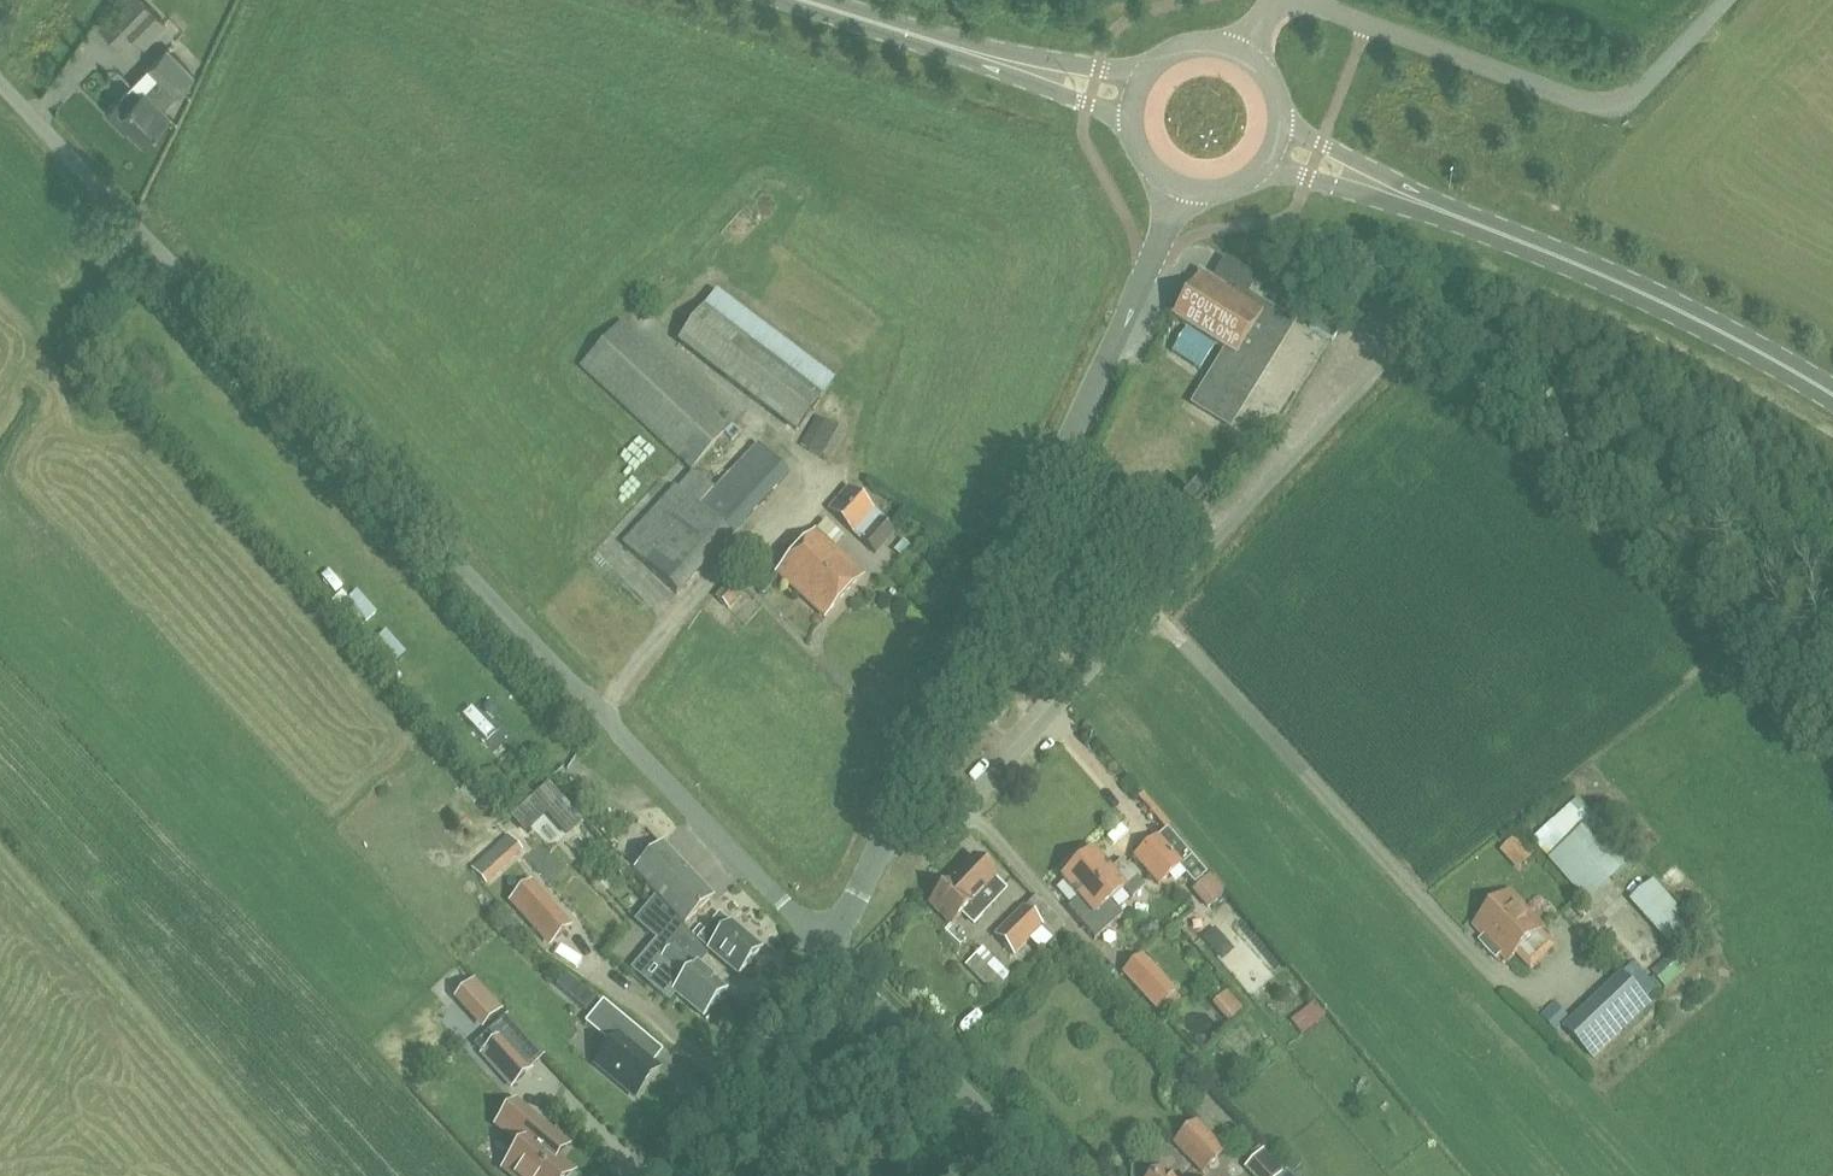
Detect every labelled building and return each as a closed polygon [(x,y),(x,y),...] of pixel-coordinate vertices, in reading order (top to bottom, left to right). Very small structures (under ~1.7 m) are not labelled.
[(118,0),(95,25),(119,47),(131,35),(144,47),(167,23),(144,0),(118,0)] [(161,107),(194,75),(168,49),(148,69),(155,78),(136,97),(128,89),(106,111),(119,124),(122,121),(142,141),(169,115),(161,107)] [(1231,427),(1294,323),(1230,285),(1227,290),(1200,273),(1173,318),(1226,350),(1193,404),(1231,427)] [(677,343),(723,378),(796,434),(822,398),(750,343),(704,308),(677,343)] [(1359,341),(1317,316),(1310,327),(1332,341),(1353,353),(1359,341)] [(691,471),(734,423),(623,321),(579,368),(691,471)] [(828,462),(846,433),(818,417),(801,446),(828,462)] [(758,445),(716,488),(698,507),(731,537),(789,474),(758,445)] [(698,507),(679,490),(675,486),(622,544),(679,596),(733,539),(731,537),(698,507)] [(875,514),(876,513),(849,487),(828,510),(853,534),(854,534),(873,513),(875,514)] [(313,510),(324,512),(328,491),(318,488),(313,510)] [(259,519),(280,517),(279,506),(258,507),(259,519)] [(873,513),(854,534),(876,554),(895,533),(875,514),(873,513)] [(270,532),(293,527),(290,515),(267,521),(270,532)] [(825,616),(862,576),(815,532),(777,573),(825,616)] [(289,541),(290,554),(313,551),(312,538),(289,541)] [(310,575),(331,574),(331,563),(310,563),(310,575)] [(747,590),(734,579),(716,598),(729,610),(747,590)] [(395,635),(385,645),(400,661),(411,651),(395,635)] [(1020,659),(1014,671),(1036,682),(1042,670),(1020,659)] [(465,747),(487,739),(478,714),(455,722),(465,747)] [(1636,861),(1597,818),(1575,837),(1614,881),(1636,861)] [(1170,831),(1135,859),(1159,888),(1180,871),(1193,886),(1206,875),(1170,831)] [(487,883),(496,875),(521,851),(508,836),(482,859),(473,868),(487,883)] [(684,928),(713,899),(662,846),(633,874),(684,928)] [(1511,846),(1502,855),(1521,873),(1529,864),(1511,846)] [(608,893),(632,871),(613,851),(591,871),(608,893)] [(1094,853),(1078,867),(1109,902),(1136,878),(1122,861),(1110,871),(1094,853)] [(994,896),(1002,888),(995,880),(996,879),(975,858),(930,904),(952,925),(963,913),(974,924),(998,900),(994,896)] [(1109,902),(1078,867),(1062,881),(1078,899),(1067,909),(1081,926),(1109,902)] [(1214,910),(1235,896),(1219,873),(1199,887),(1214,910)] [(1693,925),(1654,881),(1632,901),(1671,944),(1693,925)] [(550,947),(573,926),(532,882),(508,903),(550,947)] [(1508,962),(1544,928),(1510,893),(1475,926),(1485,937),(1480,942),(1497,960),(1502,954),(1508,962)] [(1014,957),(1043,927),(1047,930),(1056,920),(1034,898),(1024,908),(1024,907),(994,937),(1014,957)] [(725,991),(707,975),(697,967),(707,954),(684,928),(656,899),(650,907),(656,913),(644,927),(670,949),(659,962),(682,982),(674,992),(704,1017),(725,991)] [(739,975),(761,949),(719,914),(697,940),(739,975)] [(1000,961),(991,970),(976,955),(965,966),(994,995),(1005,985),(998,977),(1005,971),(1002,968),(1004,965),(1000,961)] [(1182,1001),(1174,993),(1176,992),(1142,955),(1122,974),(1156,1011),(1158,1010),(1164,1017),(1182,1001)] [(1667,973),(1674,985),(1693,974),(1687,962),(1667,973)] [(1650,1005),(1622,976),(1566,1029),(1594,1058),(1650,1005)] [(1238,988),(1221,1002),(1238,1023),(1256,1009),(1238,988)] [(659,1070),(639,1053),(638,1047),(645,1039),(647,1038),(603,1002),(594,1012),(585,1024),(612,1046),(596,1065),(636,1097),(654,1075),(659,1070)] [(542,1058),(505,1018),(475,1045),(512,1086),(542,1058)] [(496,1128),(522,1150),(504,1171),(509,1175),(570,1175),(571,1175),(555,1161),(565,1149),(515,1106),(496,1128)] [(1225,1146),(1200,1122),(1195,1117),(1174,1139),(1204,1168),(1225,1146)] [(1301,1162),(1279,1138),(1270,1146),(1292,1171),(1301,1162)] [(1287,1172),(1266,1149),(1244,1169),(1251,1175),(1282,1175),(1287,1172)] [(1160,1174),(1160,1175),(1149,1163),(1139,1163),(1132,1170),(1132,1175),(1162,1175),(1160,1174)]
